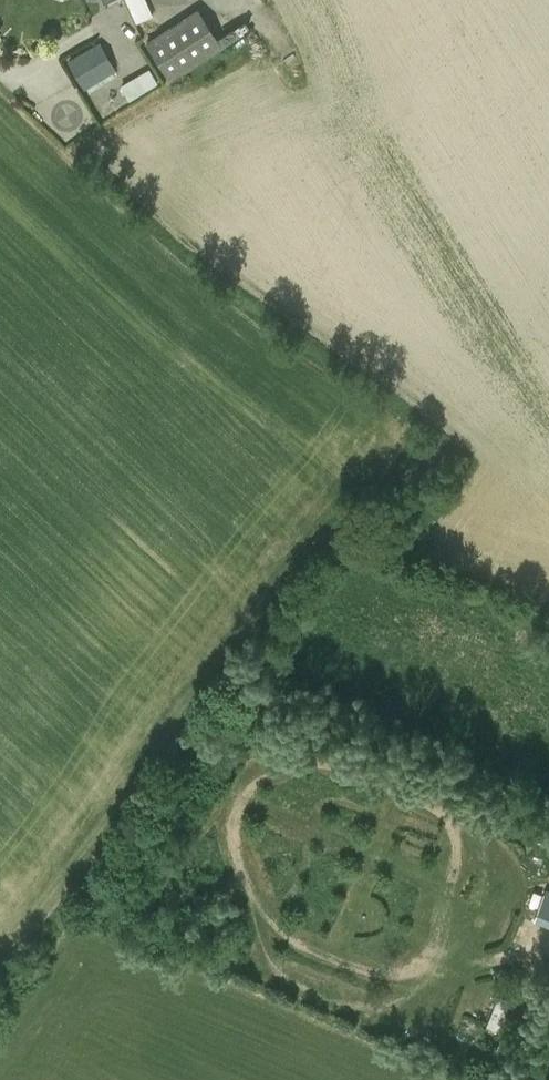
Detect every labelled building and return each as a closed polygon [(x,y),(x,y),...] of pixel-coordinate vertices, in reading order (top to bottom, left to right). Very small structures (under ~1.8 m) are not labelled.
[(199,8),(148,41),(172,78),(223,46),(199,8)] [(84,86),(115,67),(101,43),(69,61),(84,86)] [(130,100),(158,84),(149,69),(121,85),(130,100)] [(540,899),(534,914),(548,920),(548,903),(540,899)]
